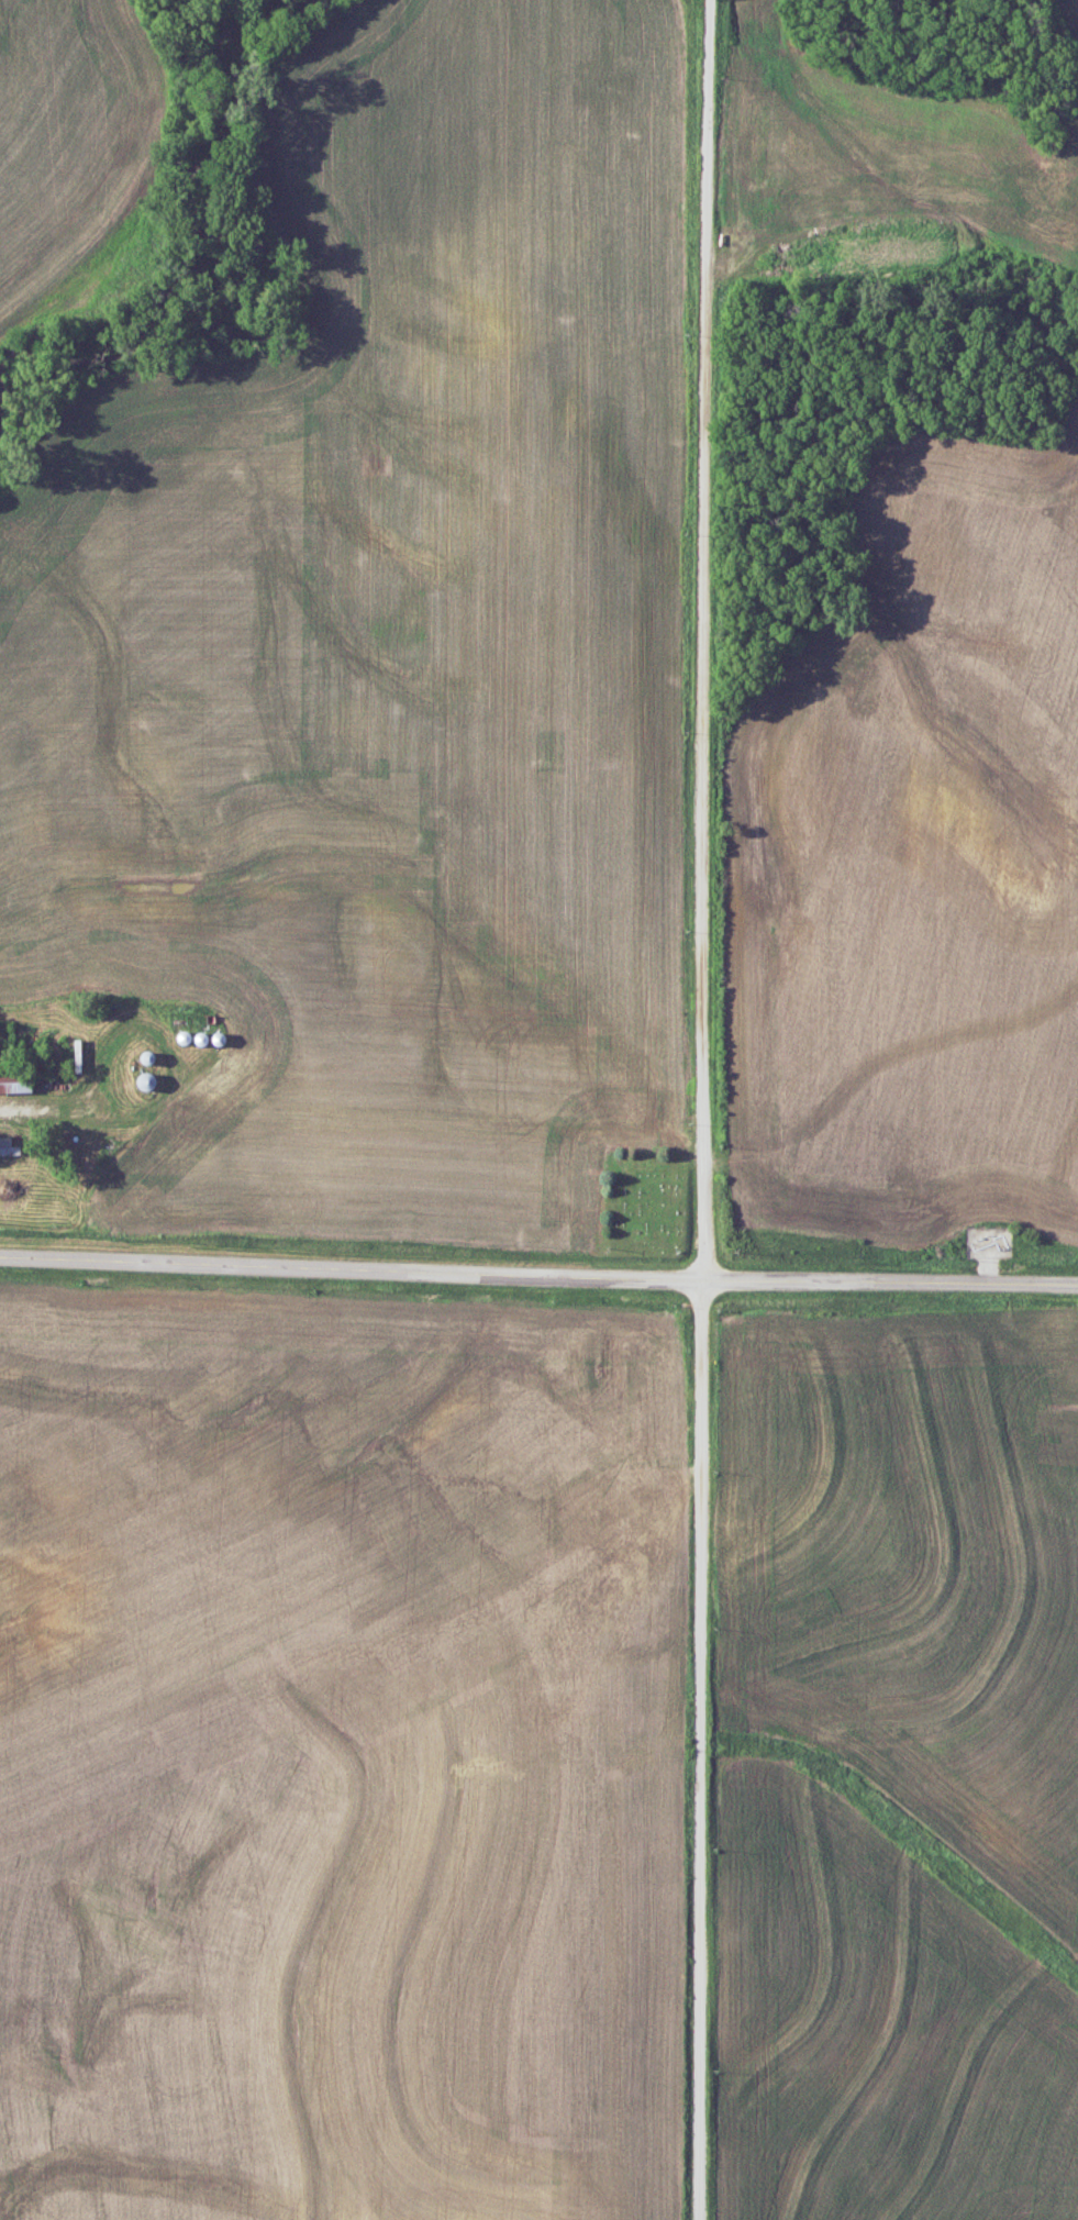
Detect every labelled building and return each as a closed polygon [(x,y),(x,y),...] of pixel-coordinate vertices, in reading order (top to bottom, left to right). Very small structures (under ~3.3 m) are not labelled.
[(0,1071),(0,1092),(26,1092),(26,1071),(0,1071)] [(147,1072),(136,1073),(136,1087),(148,1087),(147,1072)] [(0,1135),(0,1153),(16,1153),(16,1144),(10,1144),(10,1135),(0,1135)]
